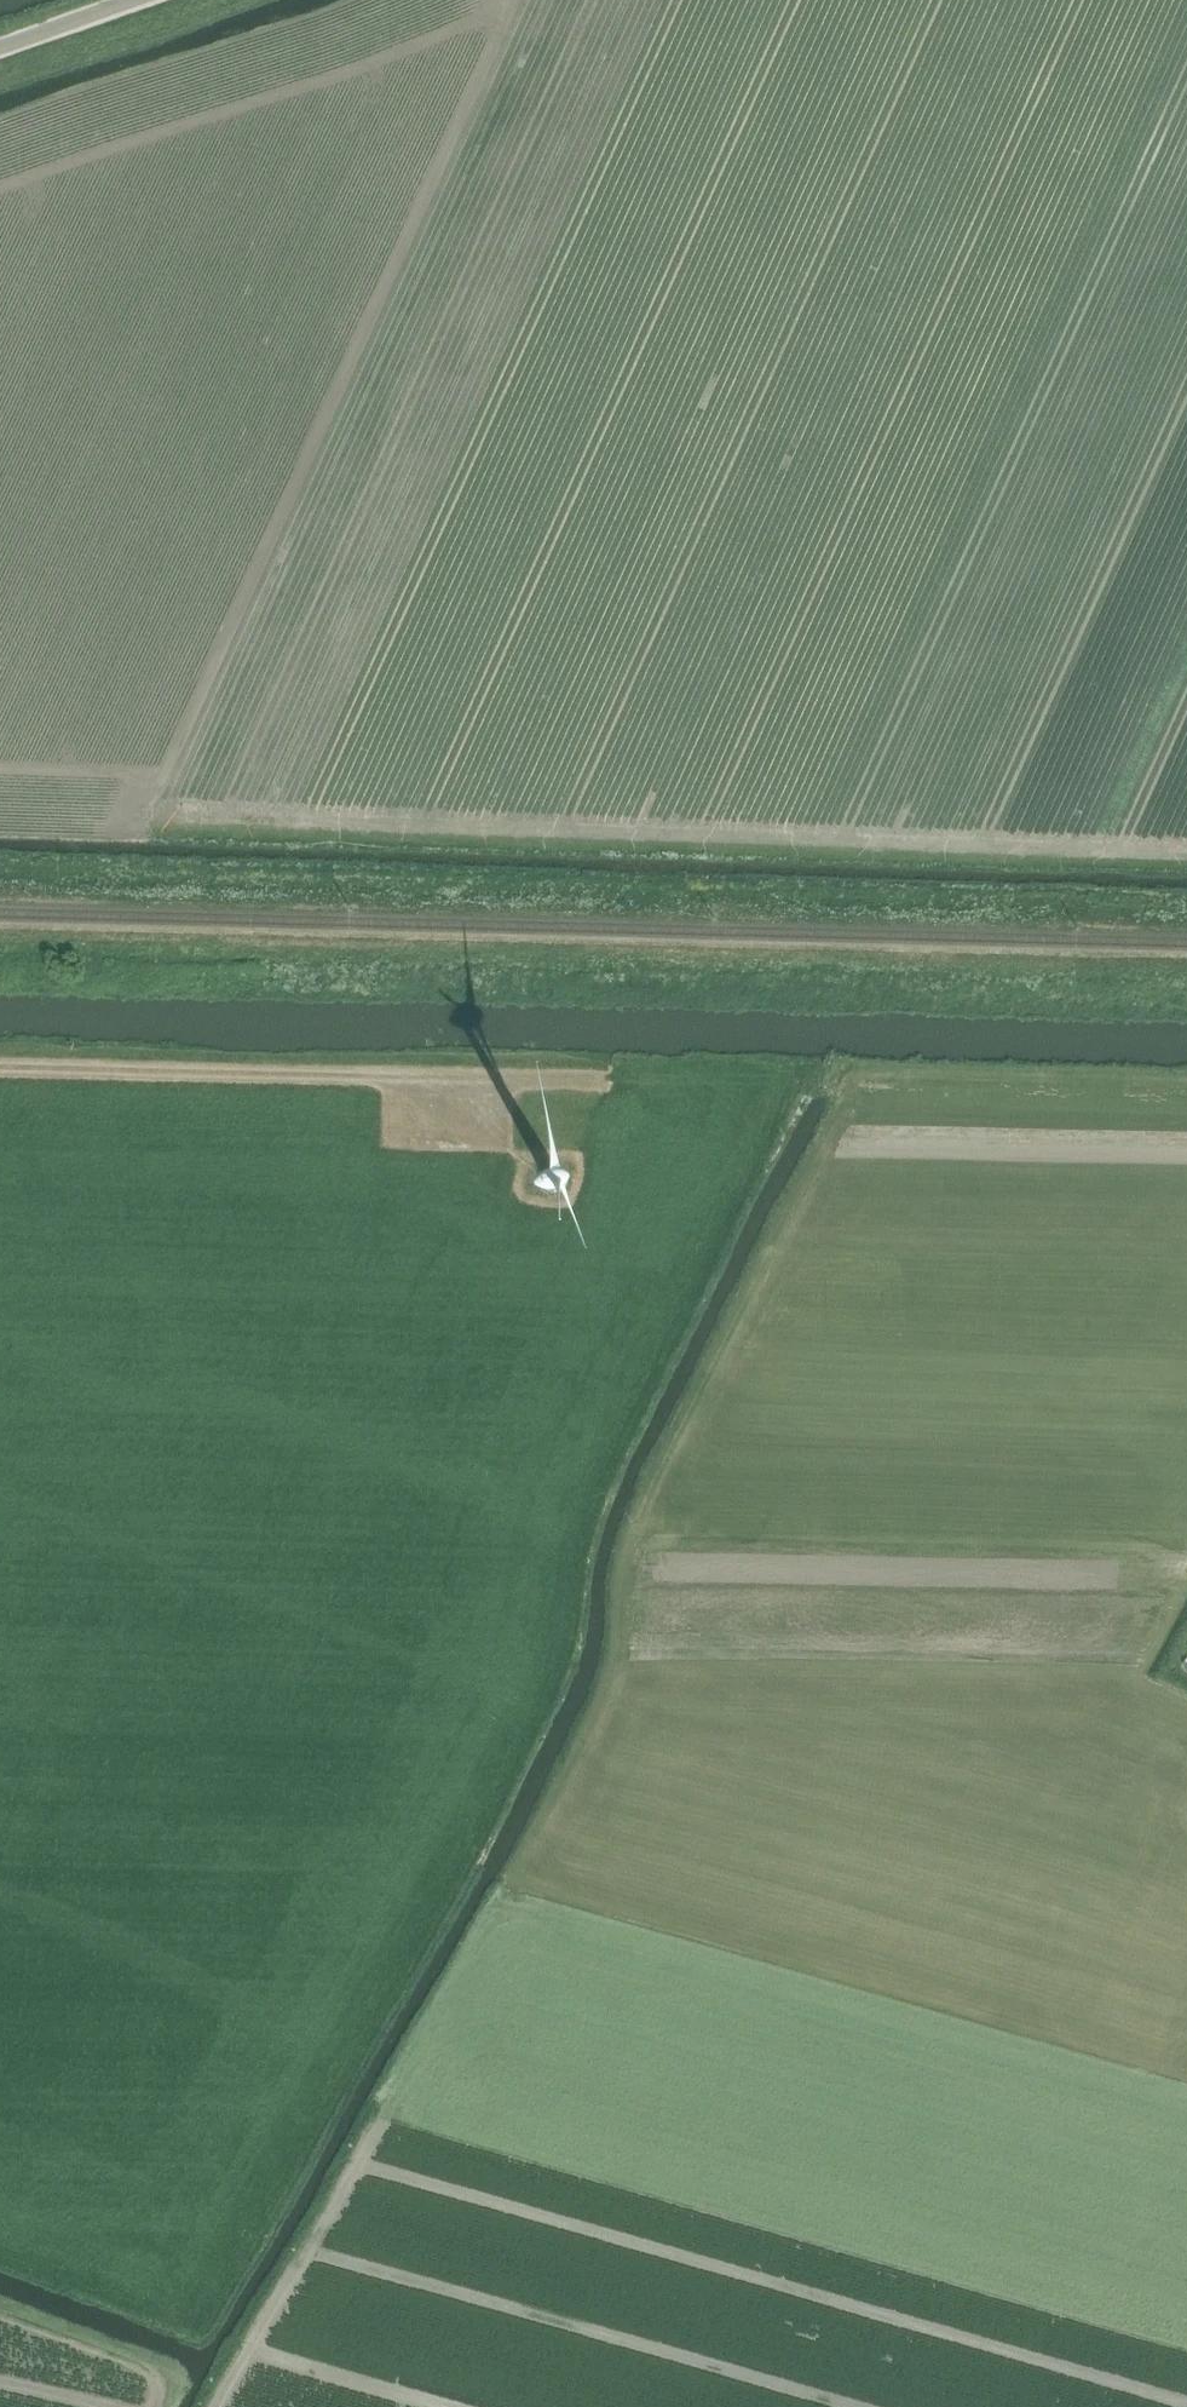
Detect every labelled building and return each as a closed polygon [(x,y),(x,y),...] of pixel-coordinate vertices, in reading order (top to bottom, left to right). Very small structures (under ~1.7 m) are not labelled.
[(543,1173),(542,1180),(543,1186),(549,1191),(555,1193),(562,1191),(567,1186),(569,1180),(567,1173),(562,1168),(555,1166),(549,1168),(543,1173)]
